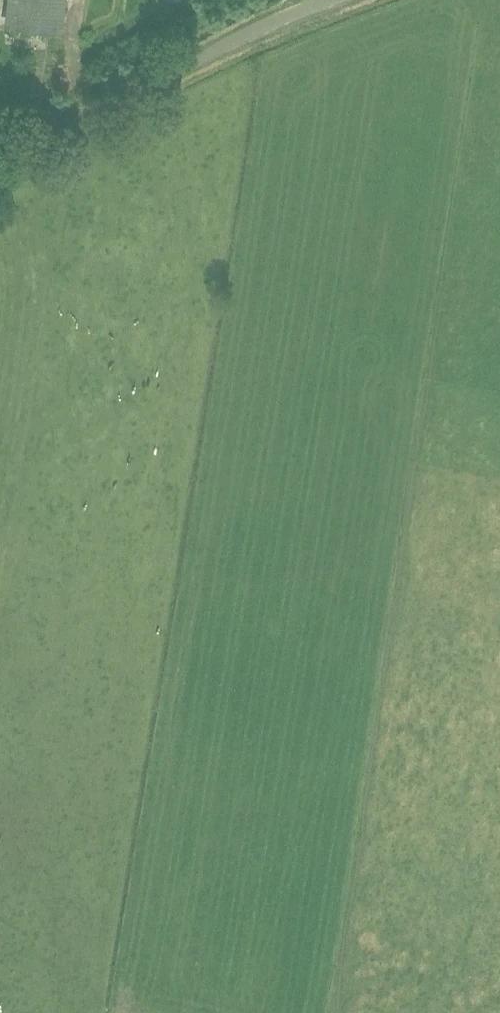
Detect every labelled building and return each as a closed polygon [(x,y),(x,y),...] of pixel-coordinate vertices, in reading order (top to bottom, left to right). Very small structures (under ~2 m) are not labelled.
[(9,27),(60,34),(65,0),(12,0),(9,27)]
